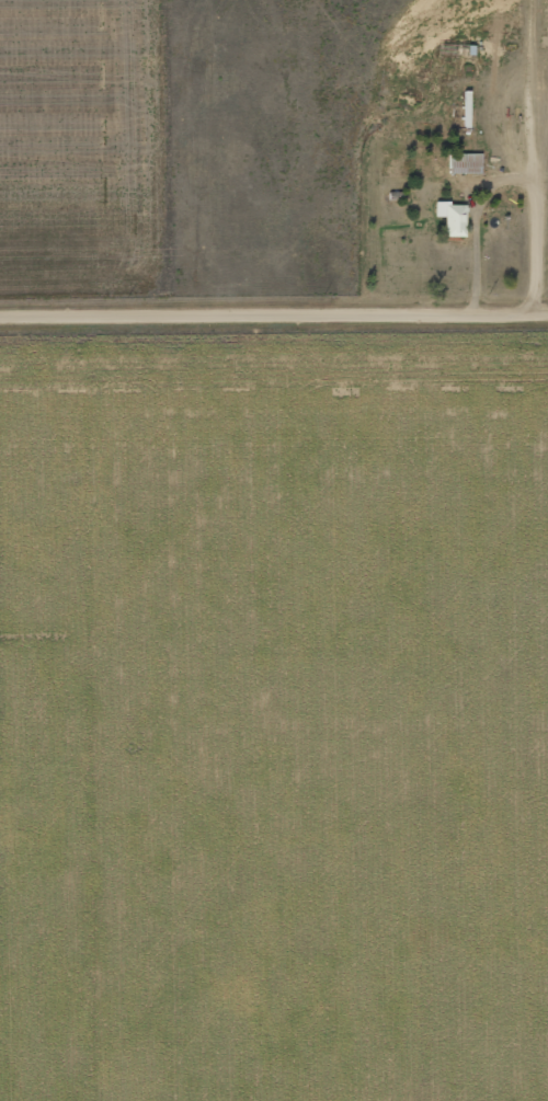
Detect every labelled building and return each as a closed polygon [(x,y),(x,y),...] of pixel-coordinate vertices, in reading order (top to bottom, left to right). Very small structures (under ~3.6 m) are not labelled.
[(441,236),(462,236),(463,202),(431,202),(431,216),(441,216),(441,236)]
